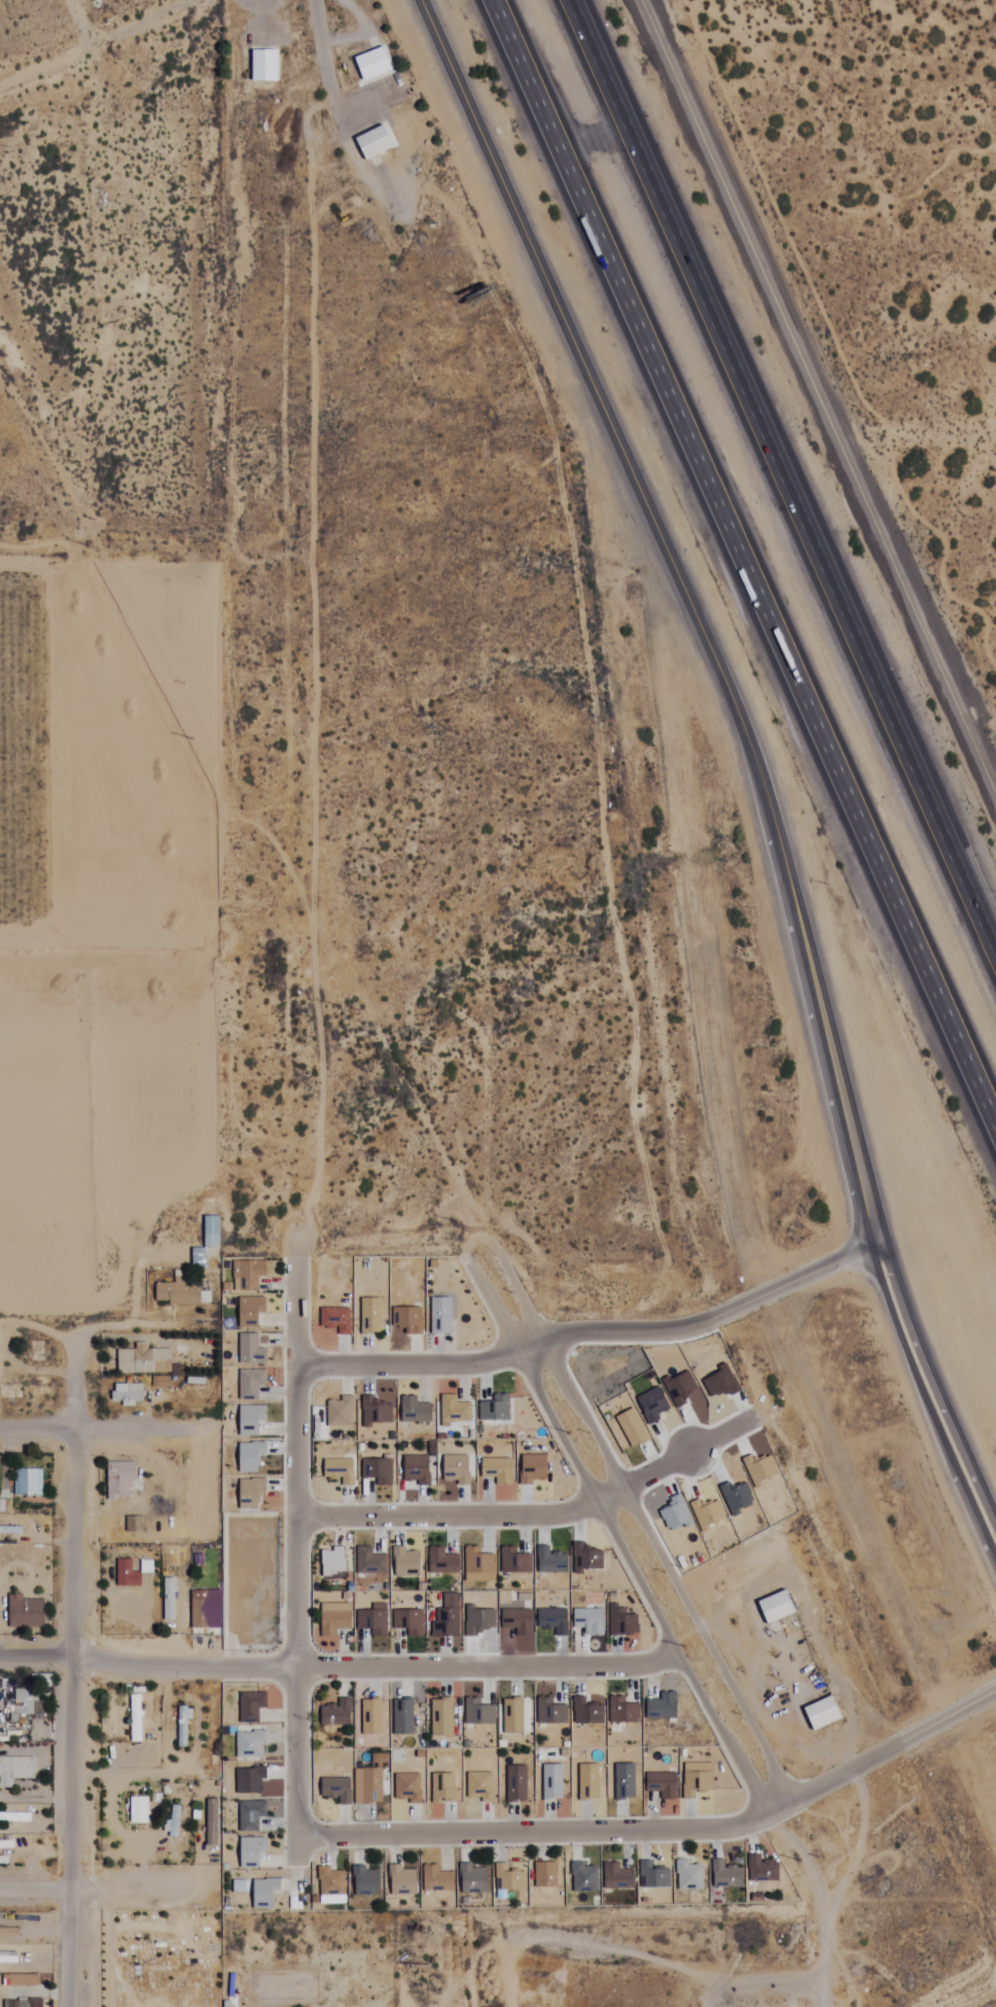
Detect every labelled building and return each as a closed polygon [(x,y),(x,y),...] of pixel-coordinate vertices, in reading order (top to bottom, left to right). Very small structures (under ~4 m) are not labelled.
[(355,138),(364,161),(392,149),(383,126),(355,138)] [(218,1217),(204,1217),(204,1248),(218,1248),(218,1217)] [(155,1305),(199,1305),(199,1281),(175,1281),(175,1284),(156,1284),(155,1305)] [(117,1351),(117,1375),(153,1375),(153,1387),(170,1387),(170,1361),(151,1361),(151,1344),(135,1344),(135,1351),(117,1351)] [(142,1385),(112,1385),(112,1402),(142,1402),(142,1385)] [(133,1463),(107,1463),(106,1500),(133,1500),(133,1463)] [(42,1470),(16,1470),(16,1496),(42,1496),(42,1470)] [(131,1560),(117,1560),(117,1587),(140,1587),(140,1572),(131,1572),(131,1560)] [(758,1603),(768,1625),(795,1613),(785,1590),(758,1603)] [(221,1591),(191,1591),(191,1629),(221,1629),(221,1591)] [(43,1600),(8,1600),(8,1628),(43,1628),(43,1600)] [(803,1708),(813,1731),(841,1719),(831,1696),(803,1708)] [(177,1747),(188,1747),(188,1708),(177,1708),(177,1747)] [(33,1758),(0,1758),(0,1791),(11,1791),(11,1780),(33,1780),(33,1758)] [(130,1824),(147,1824),(147,1798),(130,1798),(130,1824)] [(29,1822),(29,1815),(0,1814),(0,1822),(29,1822)] [(19,1929),(0,1929),(0,1937),(19,1937),(19,1929)]
